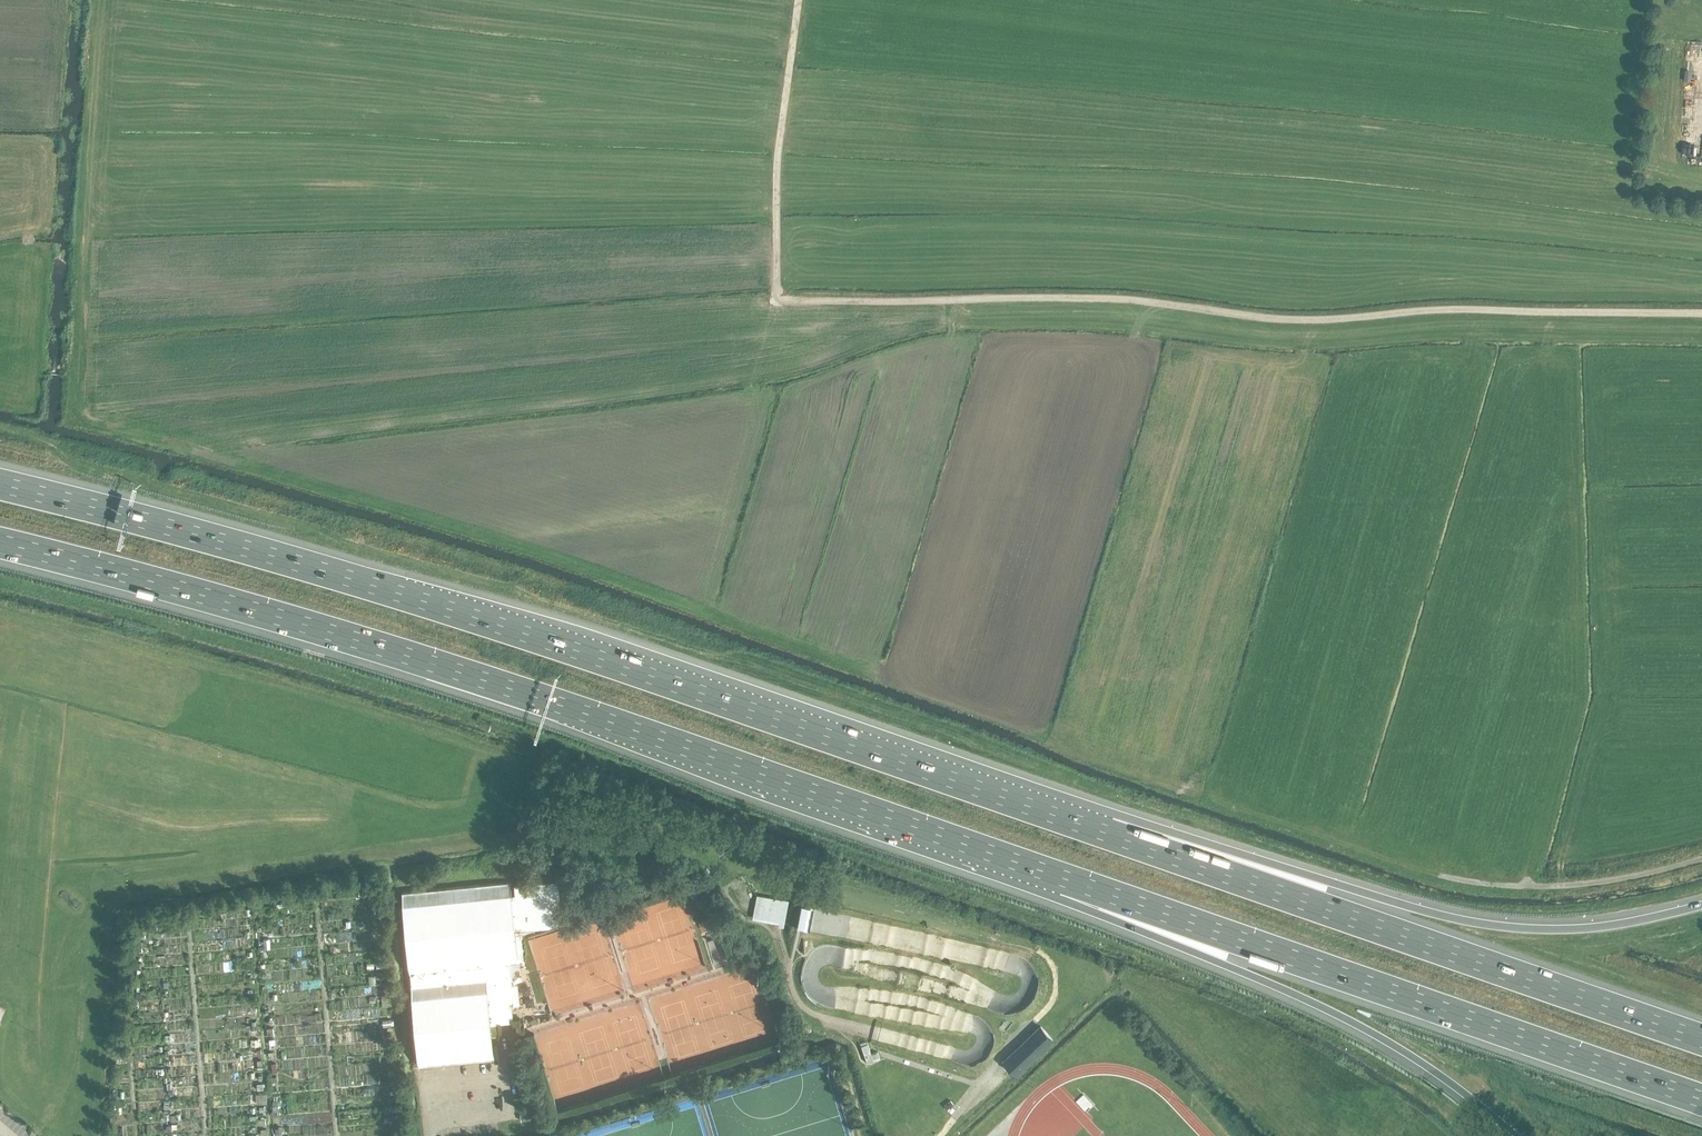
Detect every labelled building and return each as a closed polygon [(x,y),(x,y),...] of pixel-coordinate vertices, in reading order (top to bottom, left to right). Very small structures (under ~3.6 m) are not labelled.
[(563,923),(559,878),(514,882),(514,885),(511,885),(511,881),(402,892),(419,1066),(494,1058),(492,1035),(499,1035),(498,1023),(513,1021),(509,984),(513,982),(509,981),(509,977),(517,976),(520,972),(520,967),(524,966),(521,933),(536,928),(536,926),(563,923)] [(713,926),(708,917),(698,923),(704,931),(713,926)] [(1041,1026),(1004,1062),(1015,1074),(1052,1038),(1041,1026)] [(862,1046),(866,1060),(872,1058),(868,1044),(862,1046)]
